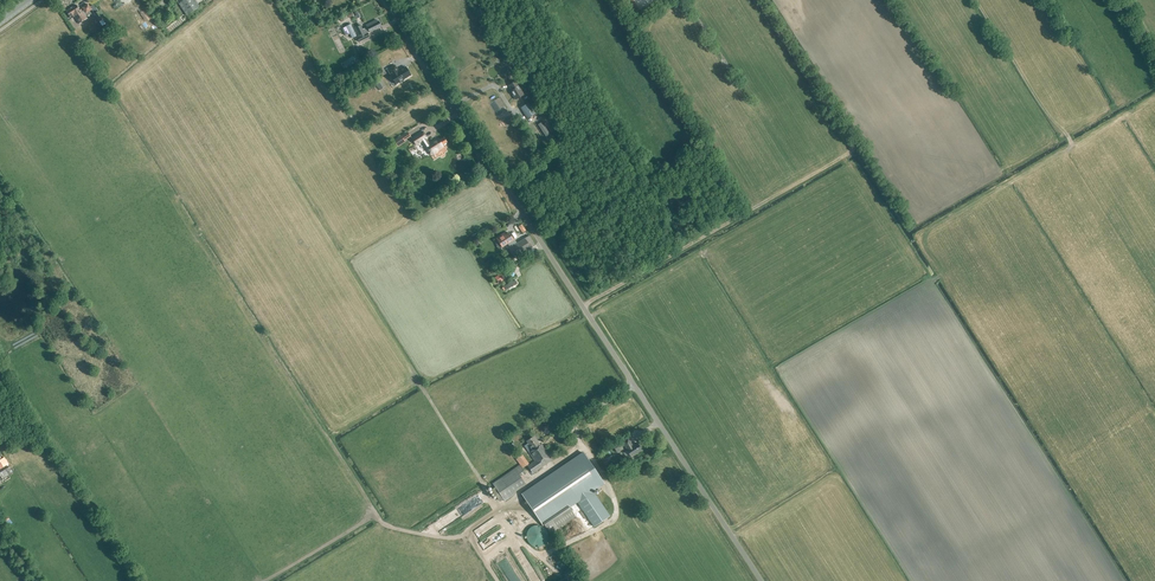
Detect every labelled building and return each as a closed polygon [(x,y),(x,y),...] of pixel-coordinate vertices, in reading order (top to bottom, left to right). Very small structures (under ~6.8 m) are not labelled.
[(186,16),(199,7),(195,0),(184,0),(178,4),(186,16)] [(84,14),(86,13),(91,10),(87,5),(82,8),(84,10),(82,11),(80,9),(79,10),(76,5),(66,11),(71,19),(74,17),(77,23),(86,17),(84,14)] [(94,14),(99,21),(104,18),(99,11),(94,14)] [(381,26),(379,21),(377,22),(376,20),(366,25),(367,27),(363,29),(361,25),(355,28),(356,29),(355,29),(356,33),(357,32),(359,37),(357,38),(359,42),(369,37),(367,33),(381,26)] [(342,39),(345,38),(344,34),(337,36),(337,37),(336,37),(339,49),(348,47),(347,44),(343,45),(342,39)] [(410,75),(405,67),(398,71),(394,65),(387,70),(391,76),(390,76),(395,84),(398,82),(399,83),(403,80),(402,80),(410,75)] [(375,83),(379,90),(386,86),(381,79),(375,83)] [(515,99),(523,94),(515,81),(509,85),(512,90),(510,91),(515,99)] [(535,114),(529,103),(520,108),(527,119),(535,114)] [(547,139),(551,136),(541,122),(538,124),(547,139)] [(394,140),(398,147),(405,142),(404,140),(410,136),(407,131),(394,140)] [(426,138),(422,131),(411,138),(415,145),(421,141),(430,154),(431,154),(433,154),(436,152),(437,150),(443,146),(442,145),(446,142),(443,137),(439,140),(437,138),(429,144),(425,138),(426,138)] [(502,247),(508,244),(510,247),(509,248),(515,258),(534,246),(528,236),(517,243),(515,238),(513,240),(509,233),(506,235),(505,233),(496,238),(502,247)] [(532,233),(528,235),(533,244),(537,242),(532,233)] [(502,273),(495,277),(498,283),(505,279),(502,273)] [(515,280),(504,286),(506,290),(517,284),(515,280)] [(539,438),(537,435),(527,441),(533,450),(529,453),(535,461),(528,466),(533,473),(553,460),(542,444),(540,445),(537,440),(539,438)] [(631,457),(642,451),(637,443),(632,446),(628,439),(623,442),(627,449),(626,450),(631,457)] [(611,444),(617,453),(623,449),(617,440),(611,444)] [(529,464),(522,454),(516,459),(522,468),(529,464)] [(519,528),(537,516),(539,520),(540,519),(565,502),(569,508),(577,503),(594,527),(603,521),(586,497),(604,484),(584,455),(506,508),(519,528)] [(493,483),(505,501),(527,486),(520,476),(525,473),(520,465),(493,483)] [(0,473),(0,476),(2,479),(13,472),(9,467),(0,473)] [(565,502),(540,519),(550,533),(560,526),(575,516),(569,508),(565,502)] [(479,533),(502,522),(498,514),(480,523),(481,526),(477,528),(479,533)] [(532,526),(530,528),(529,529),(527,531),(527,534),(527,536),(527,538),(528,540),(529,542),(531,544),(532,545),(535,546),(537,546),(539,546),(541,545),(543,544),(545,543),(546,541),(547,539),(548,537),(548,535),(548,533),(547,531),(546,529),(544,527),(543,526),(540,525),(538,525),(536,525),(534,525),(532,526)] [(490,543),(495,540),(492,534),(487,538),(490,543)] [(474,562),(477,558),(474,555),(468,562),(474,568),(477,565),(474,562)] [(514,570),(517,580),(526,580),(522,567),(514,570)]
